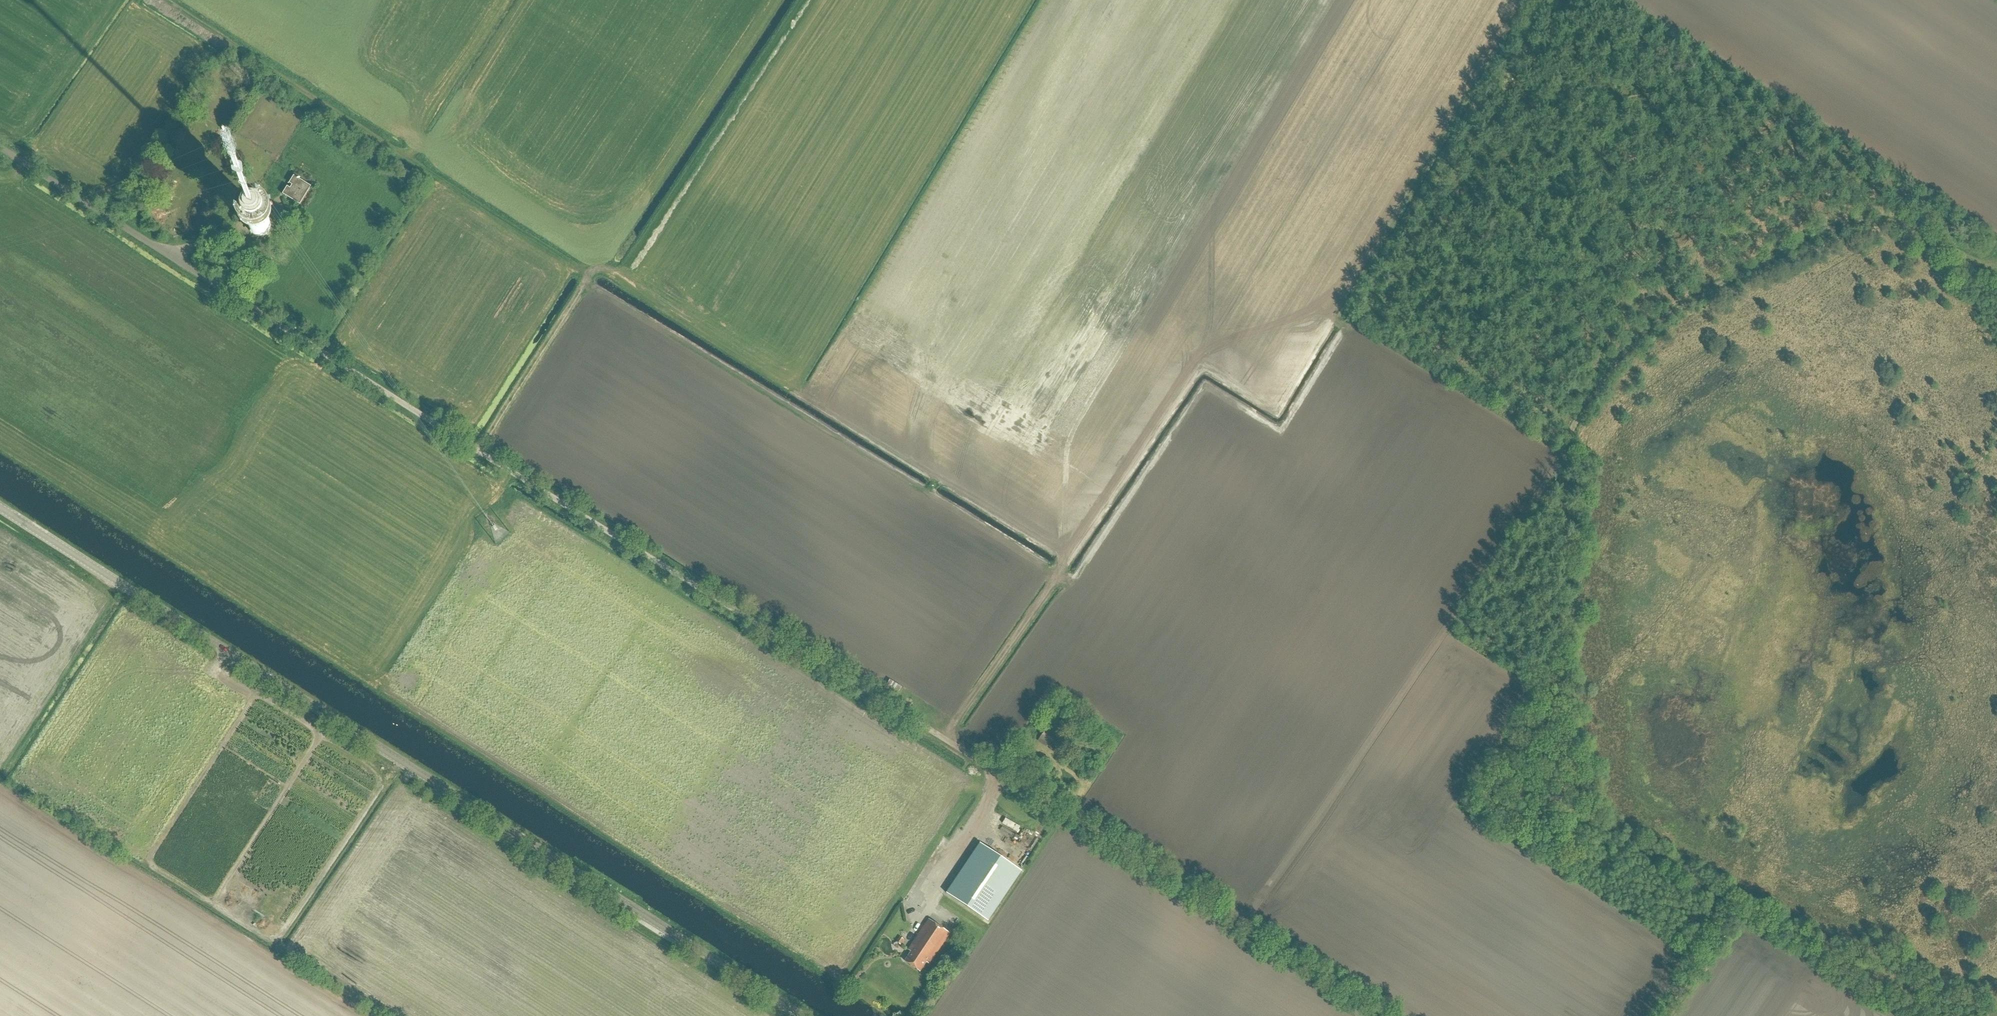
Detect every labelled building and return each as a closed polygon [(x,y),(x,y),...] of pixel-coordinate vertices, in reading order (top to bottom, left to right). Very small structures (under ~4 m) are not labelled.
[(299,205),(311,187),(294,176),(289,184),(292,186),(290,189),(287,187),(282,194),(299,205)] [(256,236),(260,237),(264,236),(268,233),(270,230),(271,226),(270,222),(268,219),(265,216),(261,215),(257,215),(254,217),(251,220),(249,223),(249,227),(250,231),(253,234),(256,236)] [(1038,759),(1043,751),(1028,742),(1023,751),(1038,759)] [(987,823),(985,830),(1002,836),(1005,829),(987,823)] [(1023,872),(982,844),(948,893),(989,921),(1023,872)] [(904,878),(900,887),(904,889),(909,880),(904,878)] [(906,961),(921,971),(926,962),(930,964),(950,934),(930,920),(909,951),(912,952),(906,961)]
